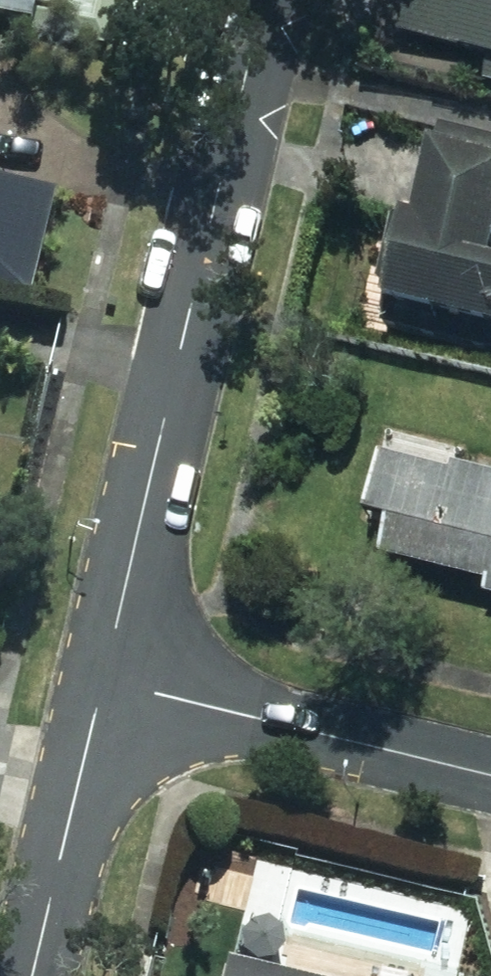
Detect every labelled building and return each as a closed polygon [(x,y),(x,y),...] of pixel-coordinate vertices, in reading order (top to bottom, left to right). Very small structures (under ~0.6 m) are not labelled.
[(107,49),(119,0),(0,0),(0,24),(107,49)] [(404,41),(487,60),(482,83),(490,85),(490,0),(414,0),(404,41)] [(384,303),(490,326),(490,141),(450,132),(425,250),(397,244),(384,303)] [(33,300),(60,191),(0,176),(0,292),(33,300)] [(400,525),(387,577),(490,603),(490,482),(387,456),(371,518),(400,525)] [(228,959),(224,975),(298,975),(228,959)]
